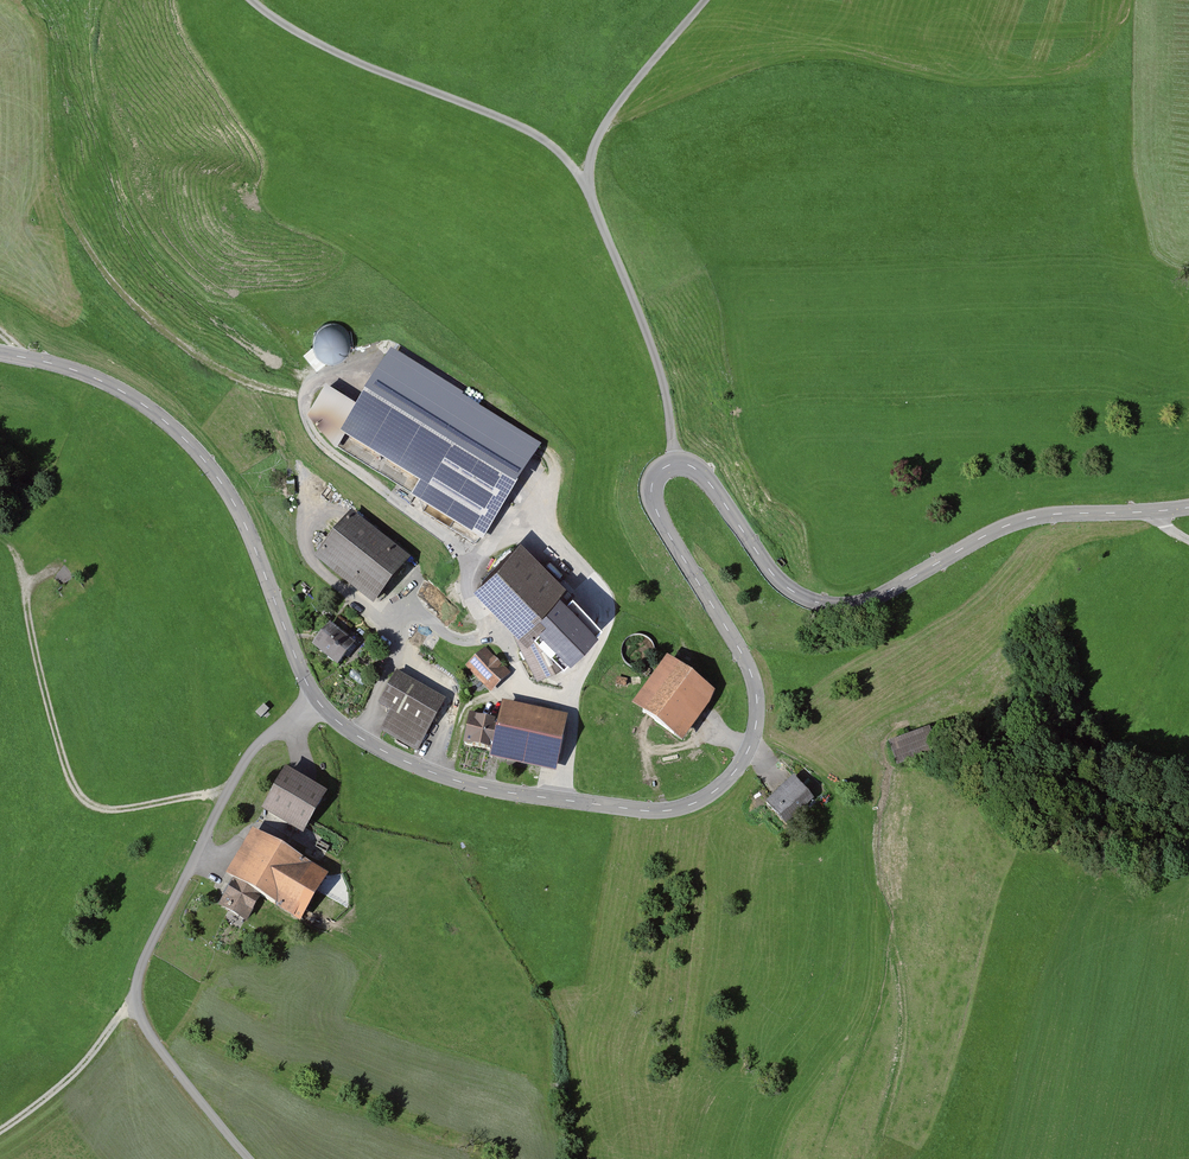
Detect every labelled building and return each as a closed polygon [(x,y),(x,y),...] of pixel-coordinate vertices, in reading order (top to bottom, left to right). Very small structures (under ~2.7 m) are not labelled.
[(343,356),(348,352),(351,346),(351,340),(350,334),(347,329),(343,325),(337,323),(331,322),(326,324),(321,327),(317,332),(315,337),(314,343),(303,352),(318,368),(327,359),(331,359),(337,359),(343,356)] [(410,495),(483,541),(541,446),(391,349),(356,405),(325,387),(307,417),(336,450),(344,436),(420,482),(410,495)] [(344,442),(340,450),(350,455),(354,446),(344,442)] [(351,511),(315,558),(374,604),(411,558),(351,511)] [(521,538),(474,584),(519,630),(514,632),(537,678),(571,661),(549,617),(575,592),(521,538)] [(346,634),(352,626),(339,616),(333,624),(346,634)] [(330,623),(312,647),(337,666),(356,643),(330,623)] [(485,647),(465,666),(491,693),(512,674),(485,647)] [(716,691),(667,657),(632,706),(682,743),(710,706),(716,691)] [(394,708),(382,728),(416,747),(443,699),(399,674),(383,702),(394,708)] [(566,712),(505,699),(493,754),(554,767),(566,712)] [(497,718),(471,712),(464,741),(491,747),(497,718)] [(930,726),(889,741),(897,766),(939,750),(930,726)] [(283,768),(261,804),(303,830),(325,793),(283,768)] [(814,799),(794,776),(767,801),(786,826),(814,799)] [(253,829),(227,872),(236,877),(220,904),(246,919),(260,896),(299,919),(326,872),(253,829)]
